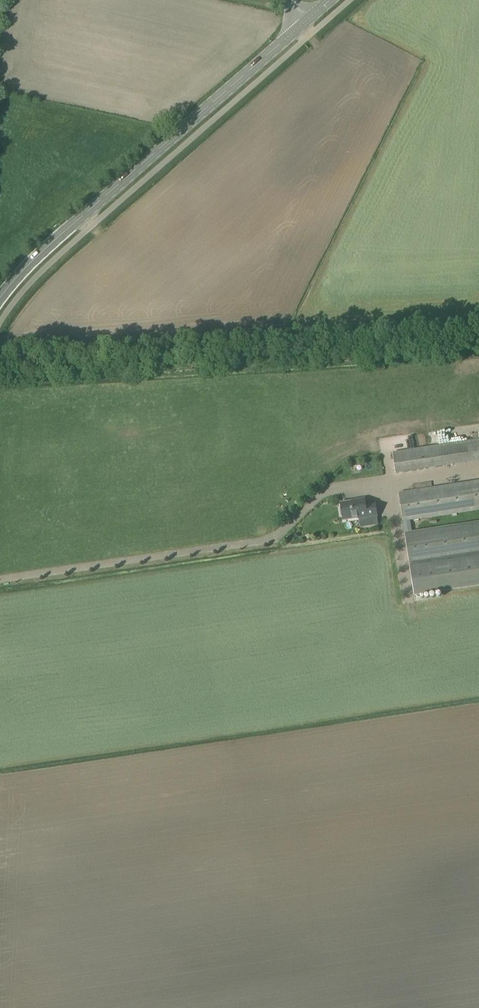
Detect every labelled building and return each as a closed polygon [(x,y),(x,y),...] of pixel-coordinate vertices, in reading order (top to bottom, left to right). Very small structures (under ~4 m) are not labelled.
[(394,454),(398,475),(478,462),(478,441),(394,454)] [(400,494),(404,522),(478,511),(478,482),(400,494)] [(356,502),(341,504),(344,521),(359,519),(359,520),(378,517),(376,505),(366,506),(365,499),(356,501),(356,502)] [(406,534),(415,596),(478,586),(478,523),(406,534)]
